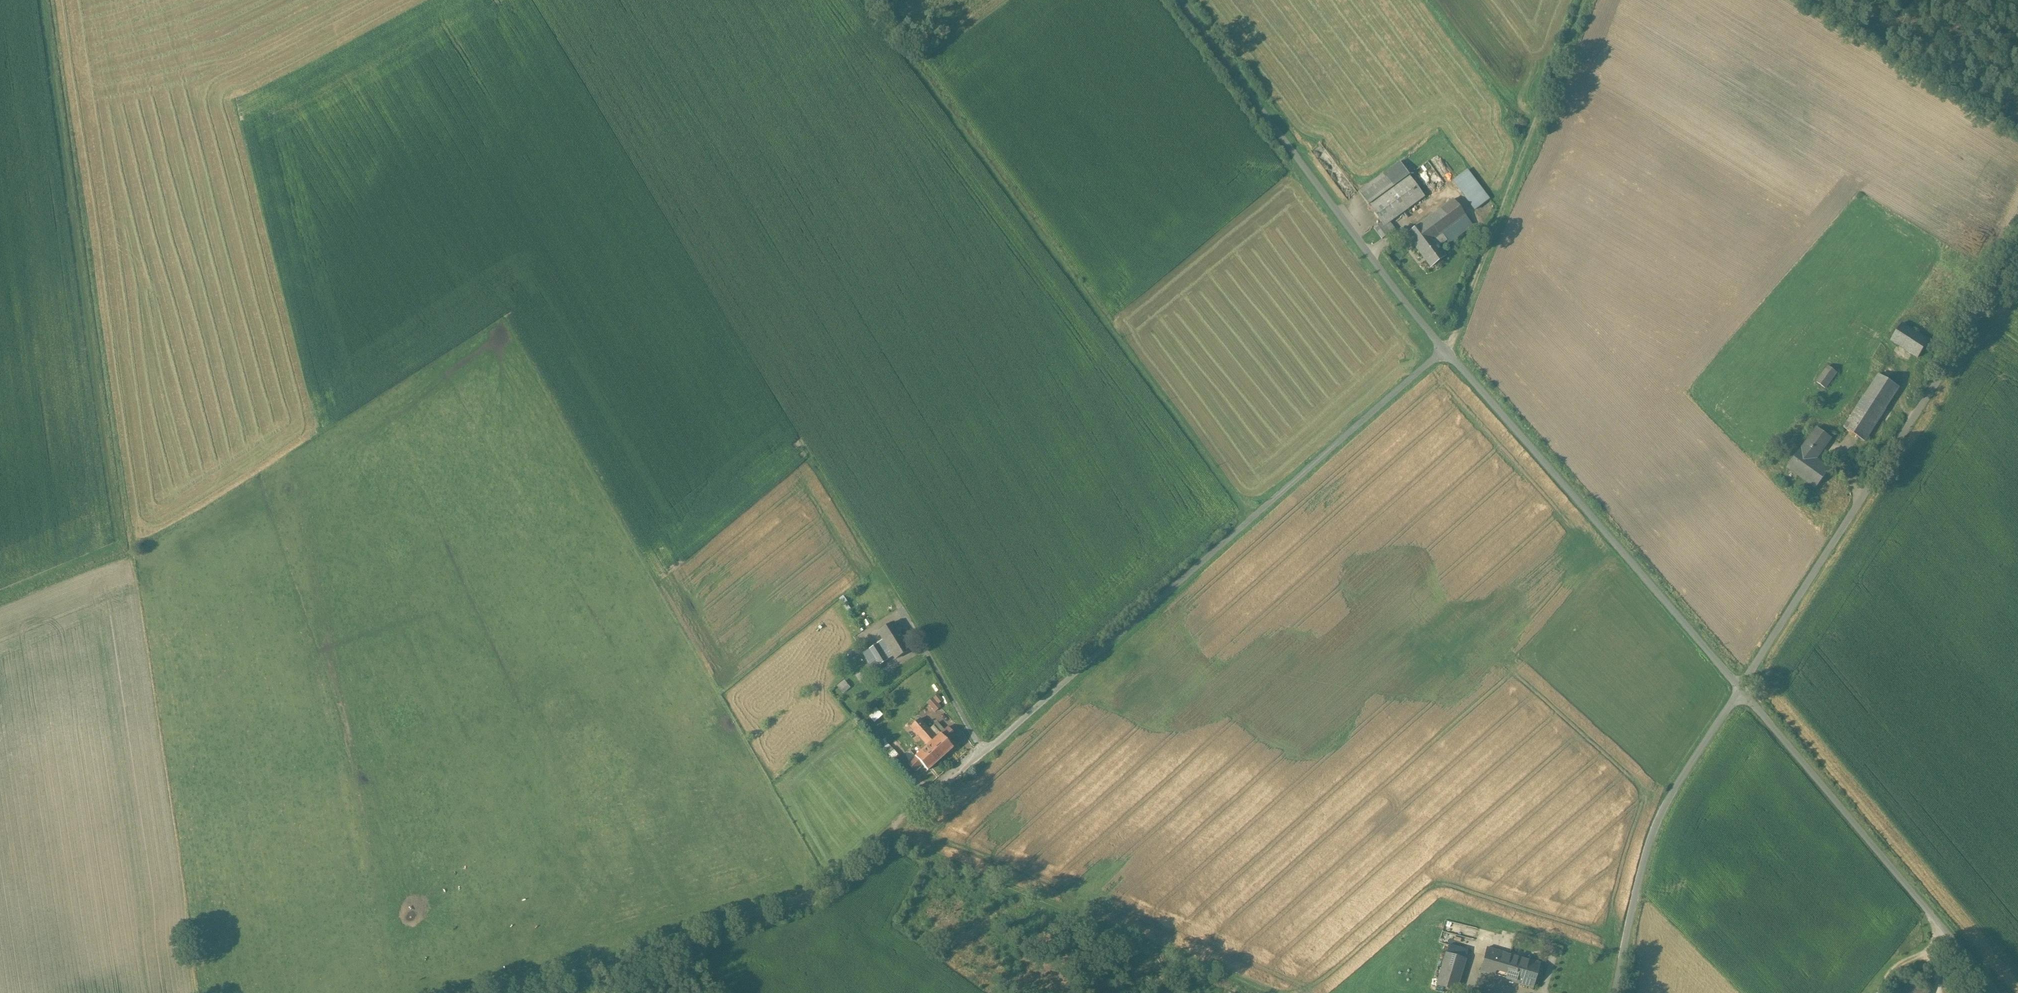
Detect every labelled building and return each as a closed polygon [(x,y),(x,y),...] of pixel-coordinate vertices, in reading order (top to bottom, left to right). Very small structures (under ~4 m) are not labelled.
[(1488,199),(1467,170),(1453,181),(1474,210),(1488,199)] [(1383,174),(1359,192),(1368,204),(1392,186),(1383,174)] [(1408,175),(1392,186),(1409,208),(1424,197),(1408,175)] [(1392,186),(1368,204),(1381,222),(1385,226),(1389,223),(1409,208),(1392,186)] [(1453,199),(1406,233),(1431,266),(1445,256),(1437,246),(1446,240),(1448,243),(1472,225),(1453,199)] [(1381,222),(1373,228),(1381,238),(1389,233),(1384,226),(1385,226),(1381,222)] [(1385,226),(1384,226),(1389,233),(1394,229),(1389,223),(1385,226)] [(1929,341),(1902,323),(1891,340),(1918,358),(1929,341)] [(1828,389),(1838,371),(1828,365),(1818,383),(1828,389)] [(1879,374),(1866,395),(1865,395),(1844,428),(1865,441),(1900,387),(1879,374)] [(1817,428),(1802,450),(1801,449),(1788,467),(1816,487),(1829,469),(1815,459),(1831,438),(1817,428)] [(895,623),(880,632),(886,642),(890,648),(897,659),(911,651),(900,633),(901,633),(895,623)] [(886,642),(879,646),(883,652),(890,648),(886,642)] [(879,646),(871,651),(878,661),(881,666),(889,661),(883,652),(879,646)] [(878,661),(868,668),(872,675),(883,669),(881,666),(878,661)] [(844,693),(851,688),(846,680),(838,685),(844,693)] [(935,712),(942,707),(939,702),(942,700),(938,694),(927,702),(935,712)] [(878,708),(869,713),(874,722),(883,716),(878,708)] [(937,738),(921,720),(912,729),(928,747),(908,765),(915,773),(922,767),(928,772),(953,748),(948,743),(955,736),(948,728),(937,738)] [(899,757),(892,750),(887,754),(894,761),(899,757)] [(1540,963),(1487,947),(1480,972),(1533,988),(1540,963)] [(1466,959),(1446,954),(1437,984),(1456,990),(1466,959)] [(1901,978),(1895,992),(1927,992),(1928,989),(1901,978)]
